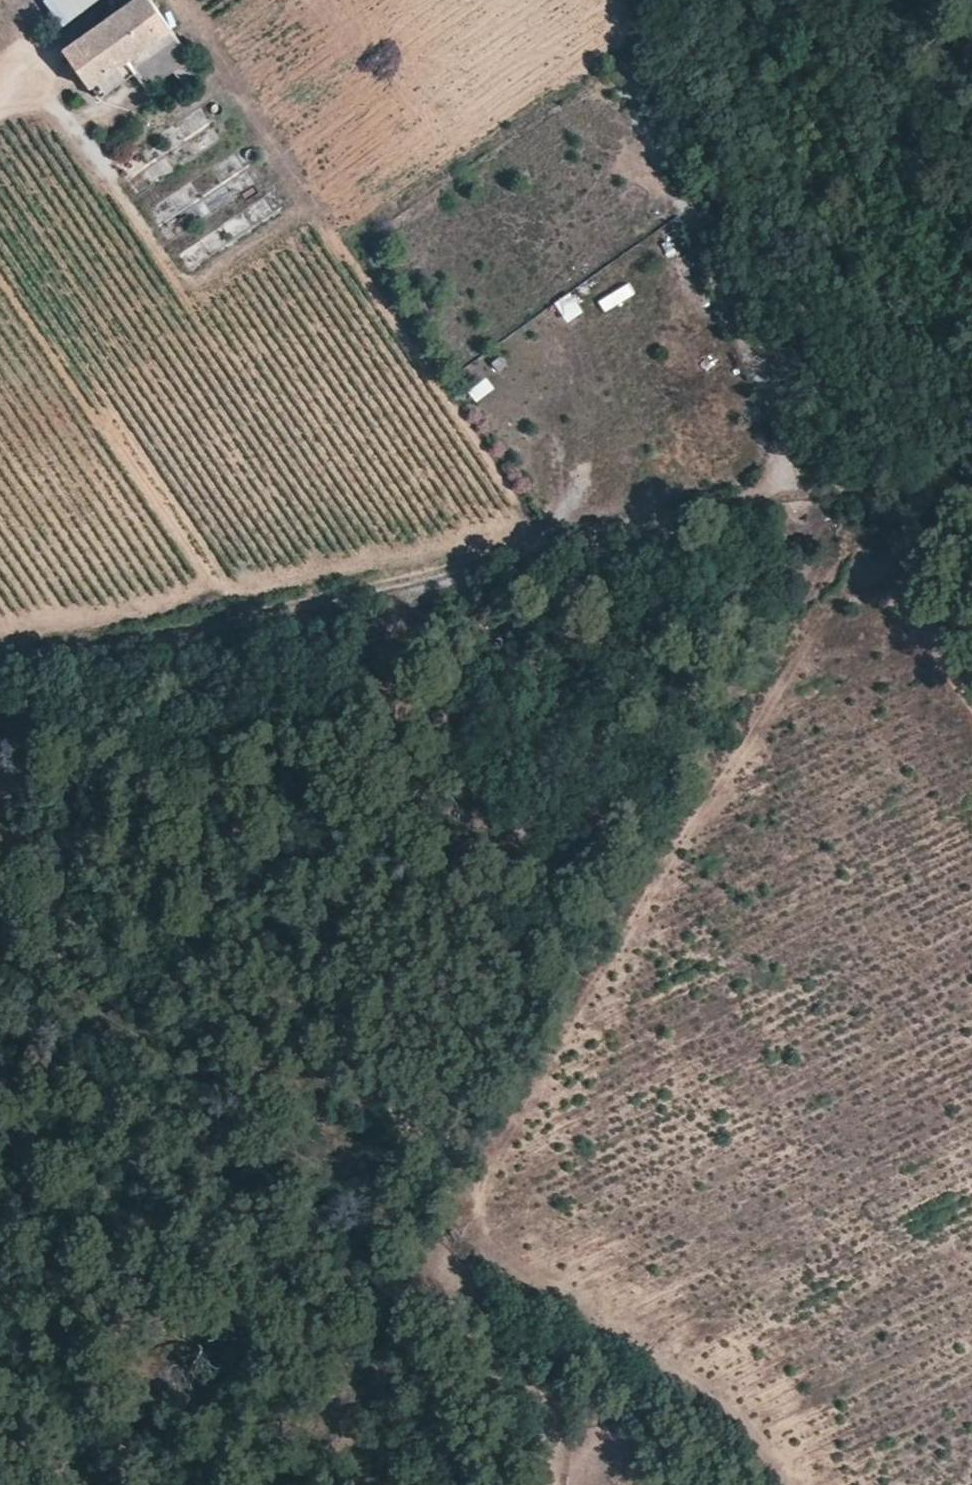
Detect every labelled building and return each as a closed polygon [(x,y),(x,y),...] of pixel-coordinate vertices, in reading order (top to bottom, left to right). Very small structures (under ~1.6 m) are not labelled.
[(51,18),(74,0),(38,0),(51,18)] [(51,18),(53,21),(82,0),(74,0),(51,18)] [(150,0),(123,0),(61,46),(87,83),(90,82),(100,95),(134,72),(145,88),(189,56),(150,0)] [(598,298),(603,312),(636,298),(630,285),(598,298)] [(570,293),(554,302),(568,324),(584,315),(570,293)] [(476,402),(495,390),(488,378),(468,390),(476,402)]
